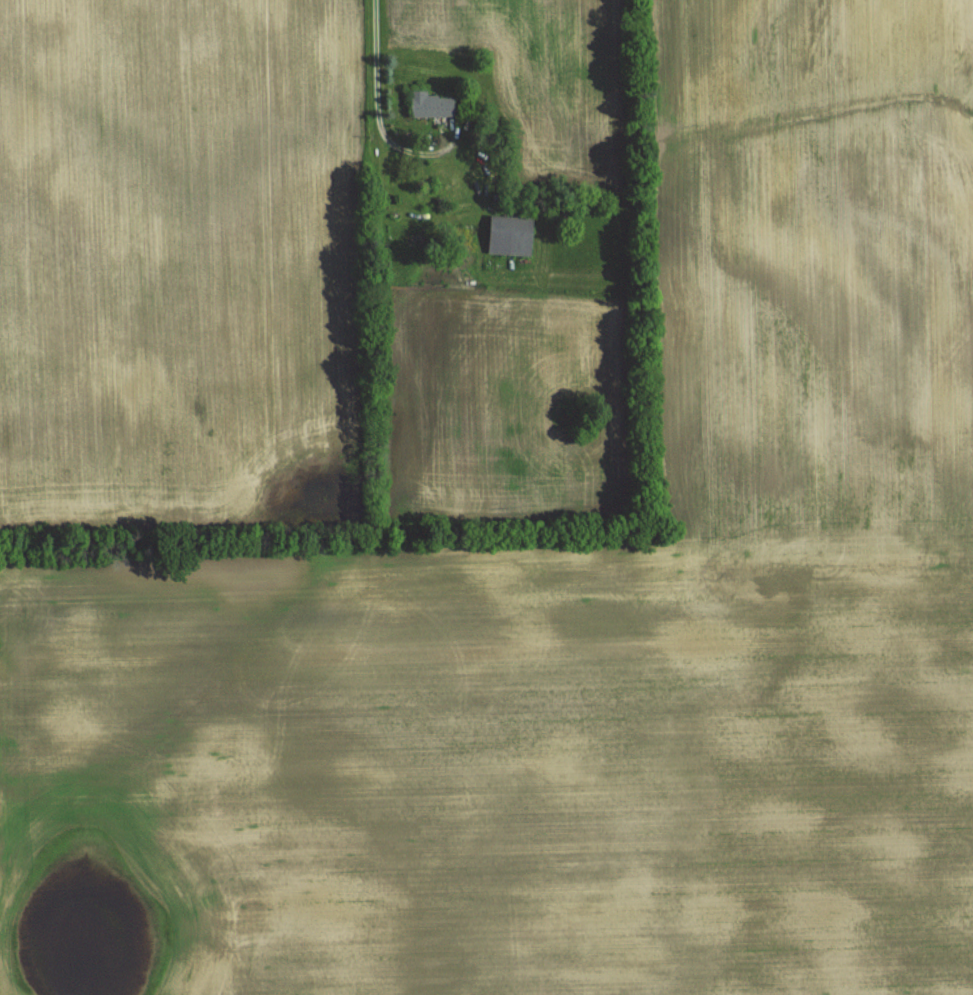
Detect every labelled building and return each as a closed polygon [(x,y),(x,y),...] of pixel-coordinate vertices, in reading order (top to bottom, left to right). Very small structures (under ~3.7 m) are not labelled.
[(411,91),(412,118),(455,116),(454,96),(428,97),(428,90),(411,91)] [(533,217),(491,216),(489,254),(532,255),(533,217)]
